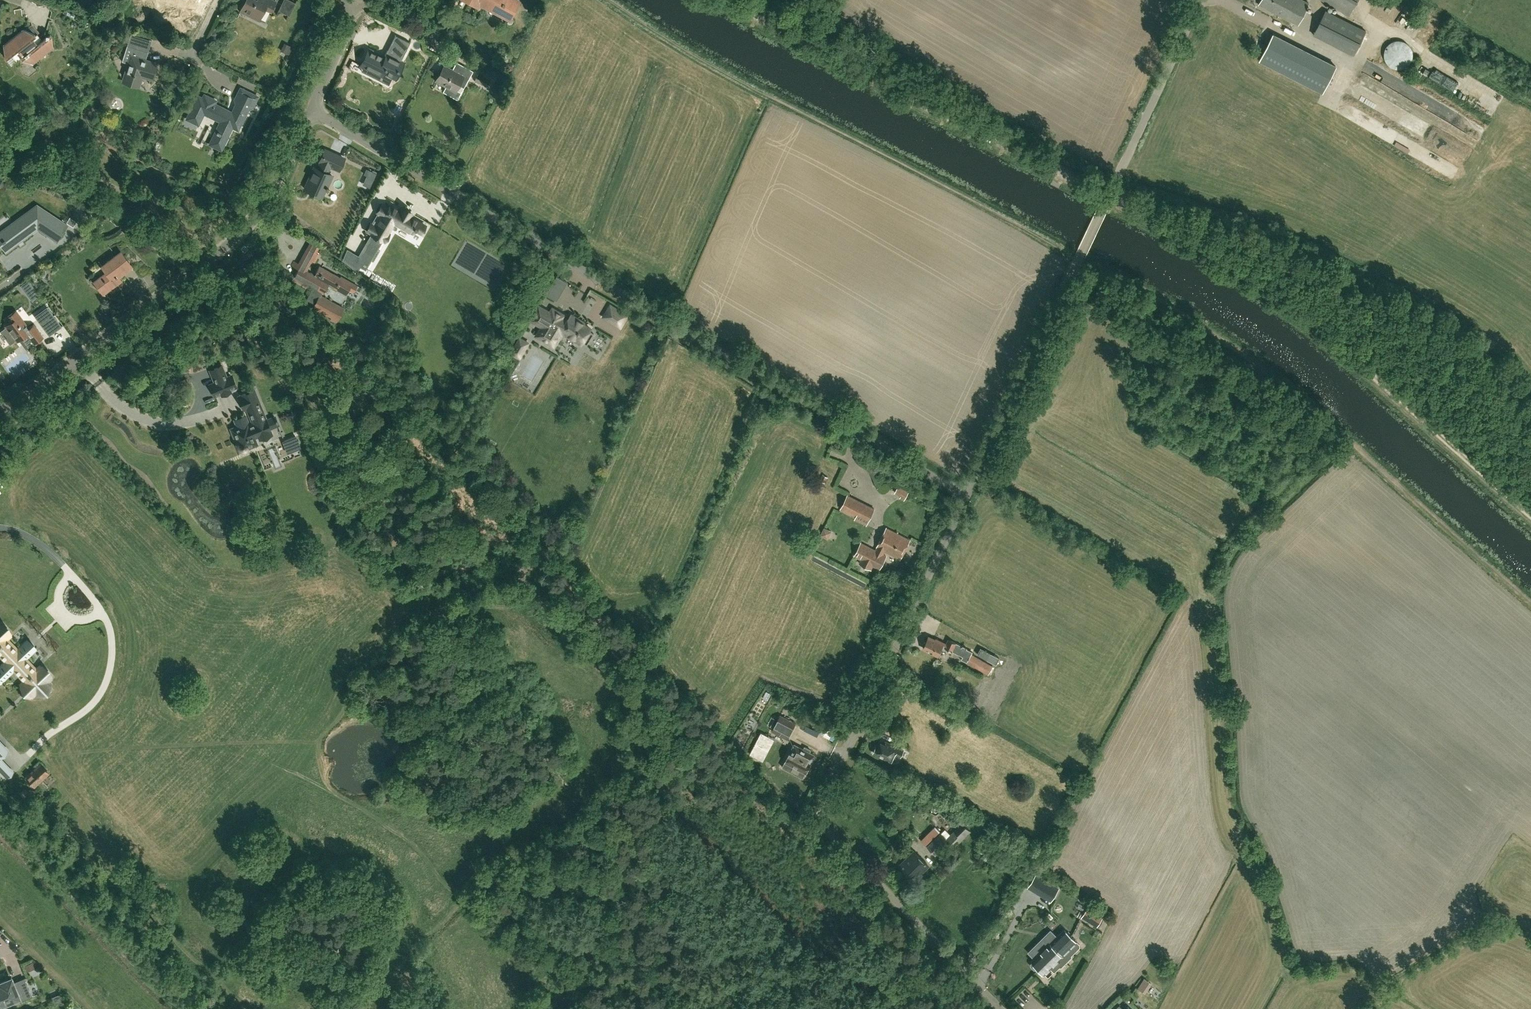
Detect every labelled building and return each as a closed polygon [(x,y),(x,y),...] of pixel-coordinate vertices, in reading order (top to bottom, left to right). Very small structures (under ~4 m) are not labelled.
[(275,1),(273,0),(245,0),(240,10),(258,20),(264,9),(270,12),(275,1)] [(295,3),(289,0),(284,0),(279,10),(289,15),(295,3)] [(515,9),(520,0),(476,0),(480,2),(481,1),(500,12),(505,3),(515,9)] [(1310,2),(1306,0),(1262,0),(1260,4),(1299,23),(1310,2)] [(1350,14),(1358,0),(1326,0),(1350,14)] [(1355,54),(1367,30),(1326,9),(1314,33),(1355,54)] [(33,64),(53,48),(52,36),(50,34),(41,42),(36,36),(39,33),(32,24),(25,29),(23,28),(3,45),(4,57),(11,66),(21,58),(22,60),(33,64)] [(158,28),(151,29),(153,38),(160,37),(158,28)] [(1273,34),(1259,61),(1322,93),(1336,66),(1273,34)] [(150,78),(154,64),(141,60),(147,40),(130,35),(122,61),(129,63),(123,80),(138,85),(141,75),(150,78)] [(1398,38),(1397,38),(1395,39),(1394,39),(1393,39),(1391,40),(1390,41),(1389,42),(1388,43),(1387,44),(1386,45),(1385,47),(1385,48),(1384,49),(1384,51),(1384,52),(1384,54),(1384,55),(1384,57),(1385,58),(1386,59),(1386,61),(1387,62),(1388,63),(1389,64),(1390,65),(1392,66),(1393,66),(1395,67),(1396,67),(1398,67),(1399,67),(1401,67),(1402,67),(1403,66),(1405,66),(1406,65),(1407,64),(1409,63),(1410,62),(1410,61),(1411,60),(1412,58),(1412,57),(1413,55),(1413,54),(1413,52),(1413,51),(1413,49),(1412,48),(1412,47),(1411,45),(1410,44),(1409,43),(1408,42),(1407,41),(1406,40),(1404,39),(1403,39),(1401,38),(1400,38),(1398,38)] [(289,54),(292,46),(284,43),(281,50),(289,54)] [(369,50),(362,65),(368,69),(366,73),(378,80),(381,75),(382,76),(384,73),(383,73),(384,72),(394,77),(402,62),(400,61),(406,49),(394,43),(390,51),(387,50),(384,57),(369,50)] [(463,85),(472,69),(458,62),(454,70),(444,65),(436,80),(445,85),(442,90),(451,95),(457,82),(463,85)] [(486,86),(489,80),(478,74),(475,80),(486,86)] [(199,117),(202,112),(220,121),(209,143),(221,149),(232,126),(237,129),(248,108),(251,106),(256,96),(240,87),(234,98),(236,102),(231,111),(214,103),(215,100),(203,94),(202,97),(197,94),(188,112),(199,117)] [(1421,109),(1483,139),(1489,127),(1427,97),(1421,109)] [(1457,139),(1399,113),(1394,125),(1452,151),(1457,139)] [(304,188),(321,196),(325,188),(327,189),(328,186),(327,186),(332,175),(326,172),(329,165),(338,169),(343,158),(325,149),(320,160),(322,162),(319,169),(314,166),(304,188)] [(1521,179),(1518,172),(1521,171),(1517,165),(1502,173),(1509,186),(1521,179)] [(365,174),(366,175),(374,178),(376,173),(367,169),(365,174)] [(388,231),(393,222),(413,233),(415,230),(421,233),(425,225),(420,222),(410,216),(412,214),(401,207),(399,210),(390,205),(388,208),(381,204),(377,212),(378,213),(372,223),(371,223),(366,230),(371,234),(376,236),(375,238),(377,239),(378,237),(382,240),(385,241),(389,233),(387,232),(388,231)] [(67,225),(36,205),(31,208),(32,210),(26,214),(24,215),(23,216),(23,217),(21,218),(20,217),(19,218),(16,219),(14,220),(13,222),(12,225),(4,231),(2,229),(0,231),(0,244),(5,251),(33,231),(32,230),(36,227),(56,241),(67,225)] [(305,231),(298,223),(292,228),(299,236),(305,231)] [(77,249),(84,255),(90,248),(83,242),(77,249)] [(309,249),(304,258),(311,261),(315,263),(320,254),(317,253),(309,249)] [(365,269),(368,264),(358,258),(359,256),(358,256),(347,249),(343,259),(357,271),(360,266),(365,269)] [(117,275),(130,265),(120,251),(101,265),(106,272),(95,281),(102,291),(108,286),(109,288),(112,286),(111,284),(119,278),(117,275)] [(62,257),(58,262),(63,266),(67,261),(62,257)] [(294,262),(291,266),(298,270),(292,280),(307,288),(309,285),(313,287),(307,299),(315,304),(313,307),(332,317),(331,319),(336,322),(344,308),(320,295),(322,292),(324,293),(328,284),(335,287),(334,288),(346,295),(349,289),(354,292),(357,285),(352,282),(341,276),(340,277),(319,266),(314,275),(306,270),(307,269),(300,265),(294,262)] [(550,297),(562,301),(569,281),(557,277),(550,297)] [(36,308),(46,301),(36,286),(26,293),(36,308)] [(579,319),(578,318),(571,314),(568,319),(563,316),(564,314),(553,307),(551,311),(540,304),(530,320),(542,326),(538,333),(537,334),(555,344),(562,331),(582,343),(583,341),(586,342),(588,341),(589,338),(589,336),(587,334),(591,328),(579,320),(579,319)] [(627,315),(611,305),(604,316),(620,326),(627,315)] [(49,335),(61,326),(47,307),(35,316),(49,335)] [(42,336),(33,324),(27,329),(18,316),(14,311),(7,316),(10,321),(5,325),(6,327),(0,331),(9,344),(16,339),(17,341),(21,338),(26,334),(34,344),(43,337),(42,336)] [(520,337),(511,352),(520,358),(529,343),(520,337)] [(210,370),(215,381),(210,383),(215,396),(221,393),(229,390),(236,387),(231,375),(226,377),(221,365),(210,370)] [(256,443),(255,441),(253,437),(260,434),(261,438),(270,435),(268,431),(270,430),(269,428),(266,420),(253,390),(242,394),(242,395),(239,397),(243,408),(247,407),(254,423),(248,426),(246,419),(237,422),(238,426),(232,429),(234,435),(238,445),(239,448),(242,449),(245,448),(256,443)] [(869,518),(874,508),(847,495),(841,509),(857,517),(859,512),(869,518)] [(826,528),(823,537),(830,540),(834,531),(826,528)] [(883,554),(885,551),(900,558),(910,540),(887,528),(875,550),(861,542),(855,556),(861,559),(859,563),(871,569),(873,565),(879,568),(886,556),(883,554)] [(32,695),(50,677),(40,666),(36,670),(25,658),(32,651),(24,643),(17,650),(6,639),(10,635),(0,625),(0,654),(6,660),(0,666),(0,679),(1,681),(14,669),(25,680),(21,684),(32,695)] [(967,662),(988,674),(993,667),(972,655),(973,652),(967,649),(967,648),(948,639),(946,644),(936,639),(935,640),(929,637),(926,642),(925,642),(923,643),(923,645),(923,646),(924,647),(923,648),(938,655),(941,649),(944,651),(946,648),(963,656),(961,659),(967,662)] [(788,739),(797,723),(781,715),(772,731),(788,739)] [(761,732),(750,754),(763,761),(774,739),(761,732)] [(878,748),(876,746),(873,752),(888,760),(892,752),(900,756),(903,750),(885,741),(884,744),(881,742),(878,748)] [(785,762),(806,773),(815,754),(794,744),(785,762)] [(34,786),(49,773),(40,764),(26,777),(34,786)] [(935,826),(922,839),(927,844),(940,831),(935,826)] [(947,843),(953,848),(971,831),(966,826),(963,829),(960,826),(947,838),(941,833),(927,846),(935,855),(947,843)] [(914,880),(929,865),(915,850),(899,865),(914,880)] [(1036,875),(1029,887),(1051,900),(1058,888),(1036,875)] [(1087,920),(1092,911),(1087,908),(1082,917),(1087,920)] [(1038,967),(1039,968),(1051,956),(1050,955),(1070,935),(1064,929),(1050,943),(1045,938),(1043,938),(1030,950),(1030,953),(1035,958),(1032,961),(1033,962),(1031,963),(1031,965),(1034,969),(1036,969),(1038,967)] [(1080,944),(1070,935),(1050,955),(1051,956),(1039,968),(1044,974),(1051,968),(1054,971),(1055,971),(1059,967),(1059,966),(1056,963),(1063,956),(1067,952),(1070,954),(1072,954),(1080,947),(1080,944)] [(30,974),(40,969),(36,959),(26,963),(30,974)] [(0,983),(0,986),(8,1005),(31,996),(24,978),(16,981),(17,983),(14,984),(11,978),(0,983)] [(1141,988),(1149,993),(1155,982),(1147,978),(1141,988)] [(1158,988),(1153,992),(1160,999),(1164,996),(1158,988)]
